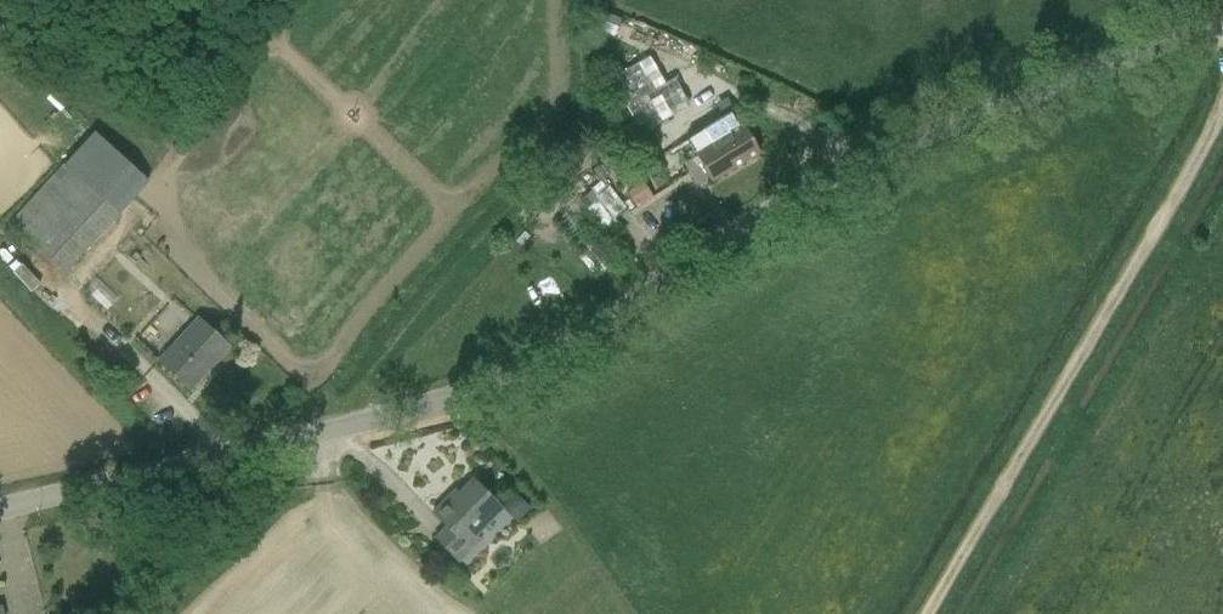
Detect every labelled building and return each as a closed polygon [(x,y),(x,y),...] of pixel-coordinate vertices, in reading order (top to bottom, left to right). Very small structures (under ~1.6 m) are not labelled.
[(595,28),(612,35),(618,21),(601,14),(595,28)] [(672,79),(665,67),(644,80),(648,87),(645,89),(649,97),(630,109),(644,133),(689,105),(675,84),(672,79)] [(708,144),(694,152),(711,181),(760,152),(742,123),(737,126),(730,114),(703,130),(705,134),(703,135),(708,144)] [(643,137),(633,122),(620,129),(630,145),(647,172),(660,164),(644,137),(643,137)] [(588,173),(577,160),(559,174),(583,206),(605,188),(592,171),(588,173)] [(118,214),(64,163),(9,223),(63,274),(118,214)] [(554,197),(562,206),(572,198),(565,189),(554,197)] [(636,210),(648,230),(682,210),(670,189),(636,210)] [(198,318),(158,360),(190,390),(230,347),(198,318)] [(433,513),(447,527),(436,538),(459,561),(481,540),(476,535),(502,509),(473,479),(450,502),(446,499),(433,513)] [(517,522),(531,508),(516,493),(501,507),(517,522)]
